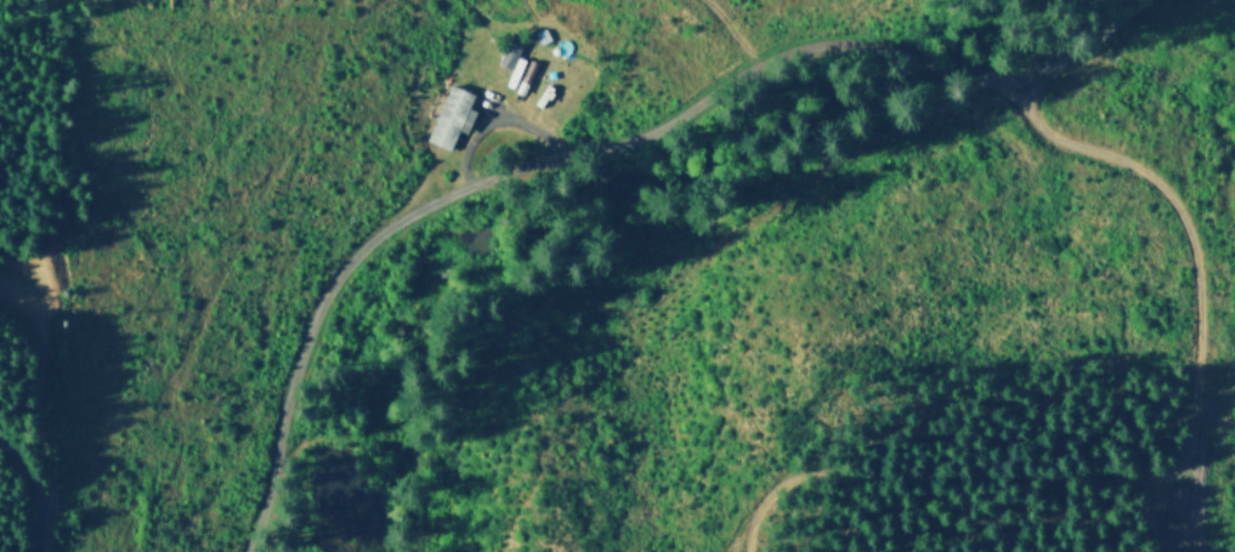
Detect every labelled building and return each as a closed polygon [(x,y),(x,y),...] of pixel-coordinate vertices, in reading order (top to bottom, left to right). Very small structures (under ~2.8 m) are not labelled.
[(544,42),(539,33),(561,22),(566,32),(544,42)] [(514,38),(527,44),(515,69),(502,63),(514,38)] [(454,82),(478,92),(453,150),(429,140),(454,82)]
